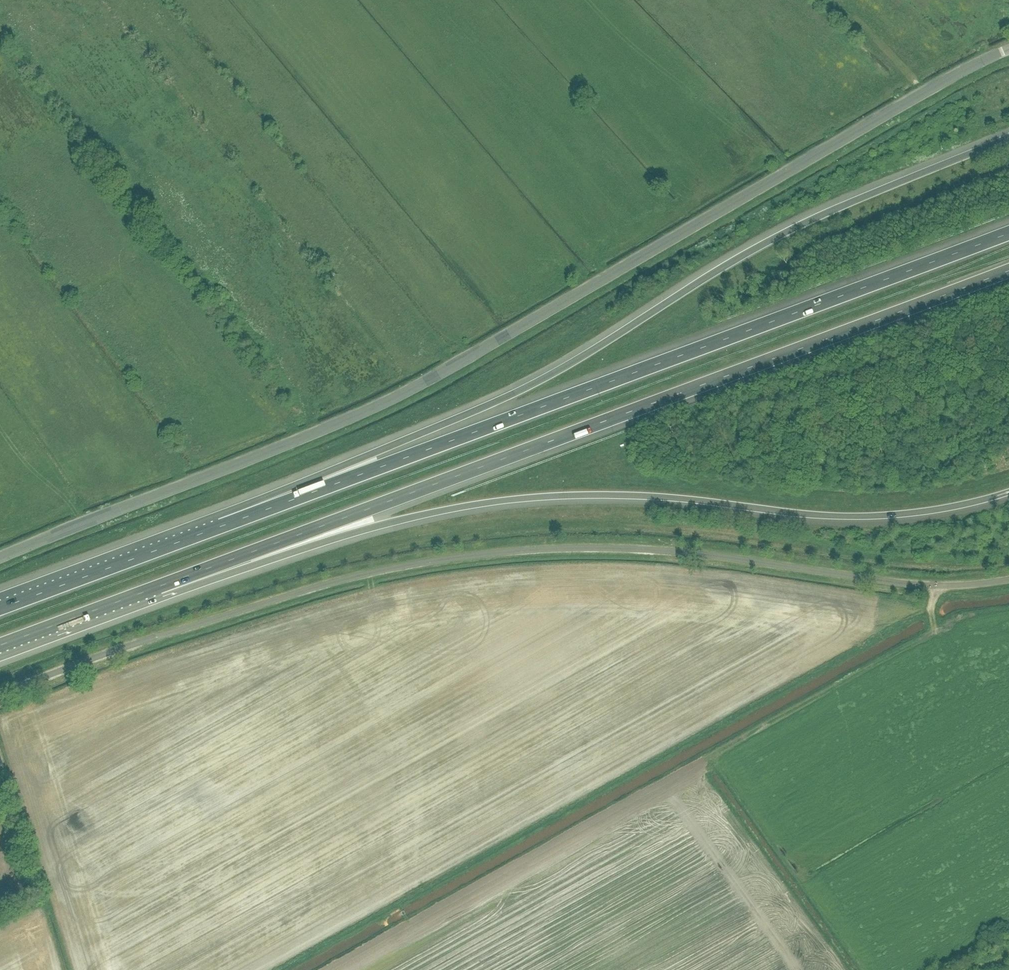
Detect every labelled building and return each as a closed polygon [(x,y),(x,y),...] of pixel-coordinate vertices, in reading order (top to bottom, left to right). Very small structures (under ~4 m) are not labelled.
[(872,276),(887,273),(886,268),(871,272),(872,276)] [(775,315),(801,306),(799,301),(774,309),(775,315)]
